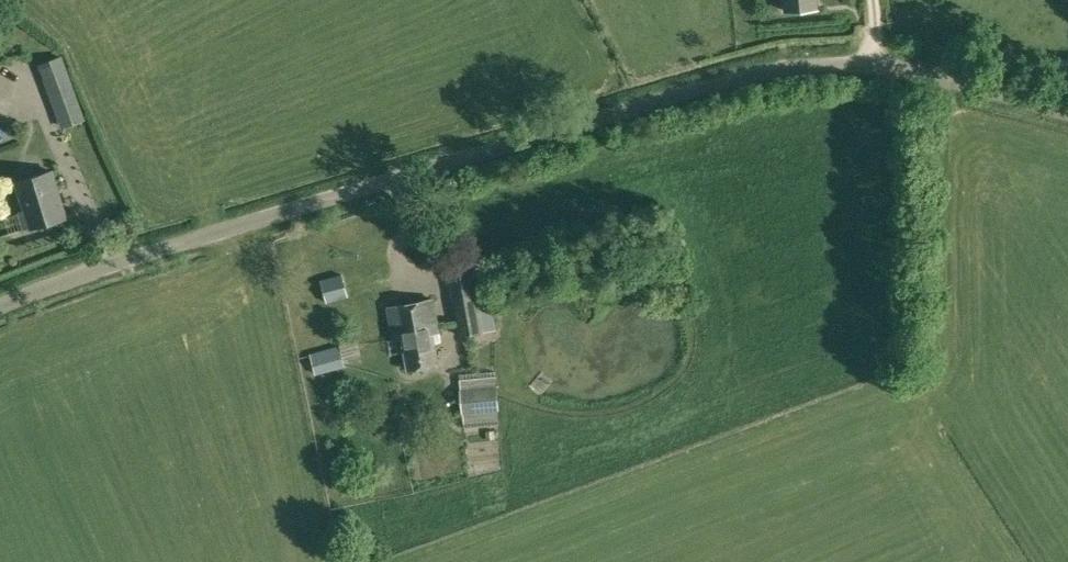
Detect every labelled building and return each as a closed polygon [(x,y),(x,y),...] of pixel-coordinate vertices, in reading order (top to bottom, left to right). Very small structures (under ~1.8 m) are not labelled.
[(817,7),(816,0),(783,0),(784,10),(817,7)] [(44,78),(45,82),(61,127),(67,125),(85,119),(68,70),(44,78)] [(31,227),(67,216),(54,171),(17,182),(26,211),(21,212),(25,227),(30,226),(31,227)] [(448,273),(453,300),(459,336),(484,331),(473,269),(448,273)] [(327,303),(348,297),(340,273),(319,278),(327,303)] [(433,333),(439,332),(433,299),(387,308),(393,339),(401,338),(406,369),(438,363),(433,333)] [(339,344),(338,345),(309,352),(315,375),(345,367),(339,344)] [(461,389),(463,413),(498,410),(496,387),(461,389)]
